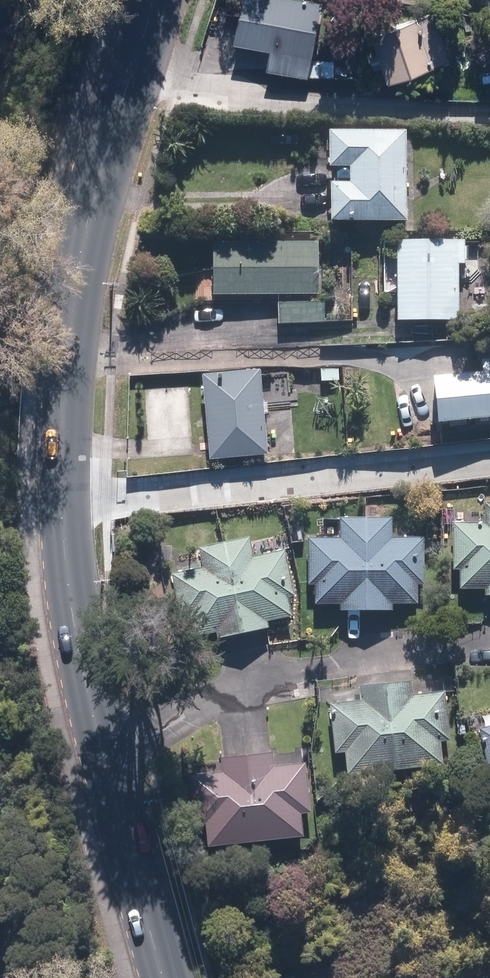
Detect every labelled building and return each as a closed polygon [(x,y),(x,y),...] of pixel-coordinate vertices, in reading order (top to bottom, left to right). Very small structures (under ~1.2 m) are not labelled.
[(318,0),(243,0),(235,41),(272,48),(268,68),(308,76),(323,1),(318,0)] [(451,59),(433,10),(371,32),(389,81),(451,59)] [(408,221),(409,129),(333,129),(332,167),(353,167),(353,182),(332,182),(332,221),(408,221)] [(467,238),(398,239),(399,320),(460,319),(460,276),(468,276),(467,238)] [(321,242),(214,241),(214,293),(321,294),(321,242)] [(328,300),(279,302),(280,324),(329,322),(328,300)] [(441,422),(489,418),(489,359),(483,359),(484,371),(437,375),(441,422)] [(261,369),(203,375),(212,459),(270,454),(261,369)] [(454,522),(455,570),(462,570),(462,589),(485,589),(485,596),(489,596),(489,505),(487,505),(487,522),(454,522)] [(340,537),(307,537),(307,585),(314,585),(314,604),(338,604),(338,611),(391,610),(391,604),(416,604),(415,584),(421,584),(421,537),(391,537),(391,520),(339,520),(340,537)] [(206,566),(174,573),(184,619),(191,618),(195,637),(218,632),(219,639),(271,628),(269,621),(294,616),(290,597),(295,596),(285,549),(256,555),(253,538),(202,549),(206,566)] [(365,697),(332,700),(337,747),(344,747),(345,766),(369,764),(369,770),(422,766),(421,759),(446,757),(444,737),(450,737),(446,690),(416,692),(415,675),(363,680),(365,697)] [(481,725),(489,771),(489,723),(481,725)] [(223,771),(191,774),(196,822),(203,821),(205,843),(306,832),(303,809),(309,808),(303,762),(274,765),(272,748),(221,753),(223,771)]
